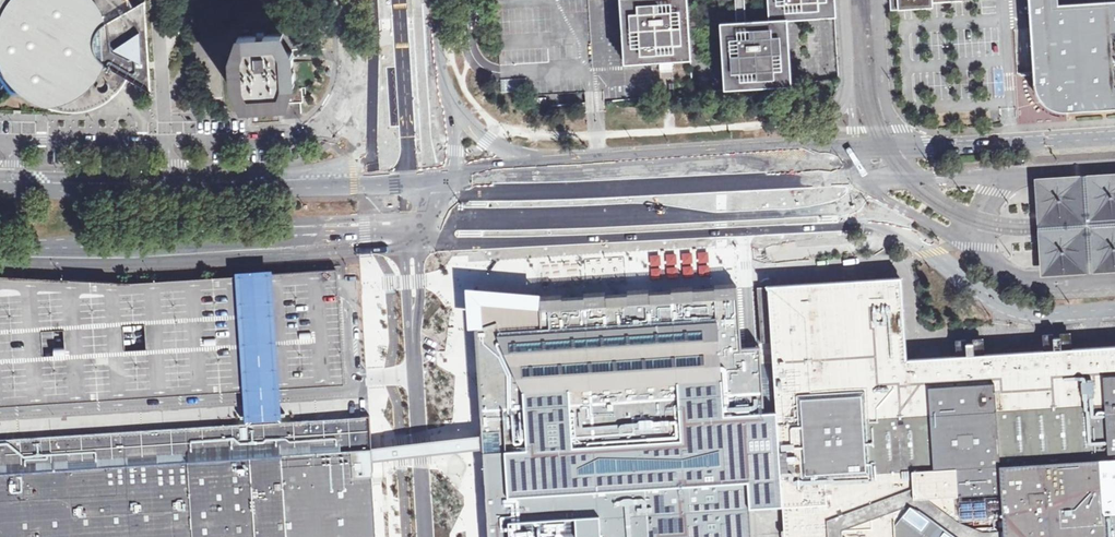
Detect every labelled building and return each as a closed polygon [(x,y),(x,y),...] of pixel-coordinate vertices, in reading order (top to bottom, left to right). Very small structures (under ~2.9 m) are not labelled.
[(0,0),(0,39),(1,40),(2,54),(5,64),(6,67),(10,74),(14,81),(21,89),(28,94),(34,99),(39,102),(47,105),(48,108),(48,106),(53,108),(59,109),(66,110),(73,111),(86,109),(94,107),(96,108),(99,104),(101,106),(103,102),(105,103),(108,99),(110,100),(112,95),(117,91),(126,87),(124,82),(127,77),(151,92),(146,0),(133,7),(129,0),(0,0)] [(691,58),(689,25),(720,23),(724,88),(747,87),(772,85),(791,84),(787,19),(836,16),(835,0),(620,0),(624,62),(691,58)] [(1033,83),(1039,83),(1046,89),(1042,96),(1056,106),(1061,99),(1068,104),(1069,110),(1114,107),(1114,0),(1028,0),(1033,83)] [(283,34),(273,34),(266,35),(266,39),(257,40),(257,35),(240,36),(240,37),(241,43),(241,45),(242,55),(232,56),(233,67),(237,67),(238,76),(234,77),(234,88),(242,87),(244,106),(262,105),(261,101),(270,100),(270,104),(288,103),(287,84),(295,84),(294,72),(290,73),(289,63),(293,63),(293,60),(293,56),(293,52),(284,53),(283,34)] [(1043,275),(1095,272),(1114,271),(1114,172),(1089,173),(1037,176),(1037,190),(1039,211),(1039,222),(1040,227),(1040,232),(1041,242),(1042,267),(1043,275)] [(238,277),(138,283),(129,283),(98,282),(0,277),(0,407),(245,392),(281,389),(345,386),(337,271),(275,275),(238,277)] [(752,503),(755,503),(760,503),(765,503),(767,503),(770,502),(776,502),(782,502),(785,536),(1114,536),(1114,345),(1097,346),(1004,352),(930,356),(905,358),(900,278),(860,280),(769,286),(769,287),(759,288),(761,315),(762,341),(772,341),(772,343),(773,343),(773,355),(774,366),(774,371),(775,410),(770,410),(765,410),(763,386),(763,384),(761,348),(751,348),(745,349),(740,349),(739,322),(738,290),(674,292),(645,293),(637,293),(611,294),(601,295),(582,295),(561,296),(538,297),(539,299),(500,294),(475,292),(477,322),(474,322),(481,409),(481,426),(482,431),(482,434),(482,438),(482,442),(482,451),(484,496),(485,532),(486,536),(753,536),(752,503)] [(372,447),(369,416),(363,416),(308,420),(283,421),(280,422),(275,417),(264,418),(254,418),(250,424),(247,424),(230,425),(207,427),(182,428),(167,429),(127,432),(69,436),(48,437),(32,438),(14,439),(14,437),(9,438),(9,439),(0,440),(0,536),(377,536),(373,478),(372,462),(372,454),(372,450),(372,447)] [(482,434),(372,447),(372,450),(372,454),(372,462),(482,451),(482,442),(482,438),(482,434)]
